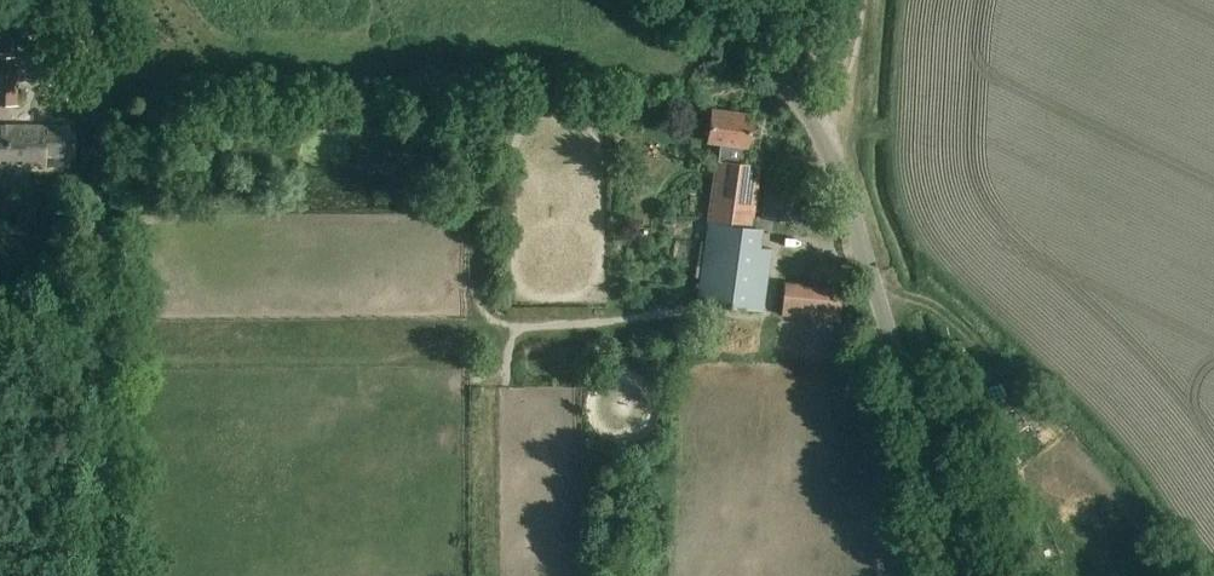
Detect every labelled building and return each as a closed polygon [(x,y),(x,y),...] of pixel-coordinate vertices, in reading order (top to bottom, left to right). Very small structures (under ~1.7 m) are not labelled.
[(19,56),(0,55),(0,105),(19,105),(19,56)] [(697,299),(701,300),(762,309),(771,250),(762,248),(758,248),(761,232),(761,228),(752,227),(754,217),(759,180),(762,166),(745,163),(747,146),(749,147),(753,117),(715,111),(711,142),(719,143),(717,161),(697,299)] [(78,131),(71,131),(71,123),(0,123),(0,165),(71,165),(71,154),(78,154),(78,131)] [(754,217),(752,227),(761,228),(770,230),(771,219),(761,218),(754,217)] [(841,288),(785,283),(782,314),(838,319),(841,288)]
